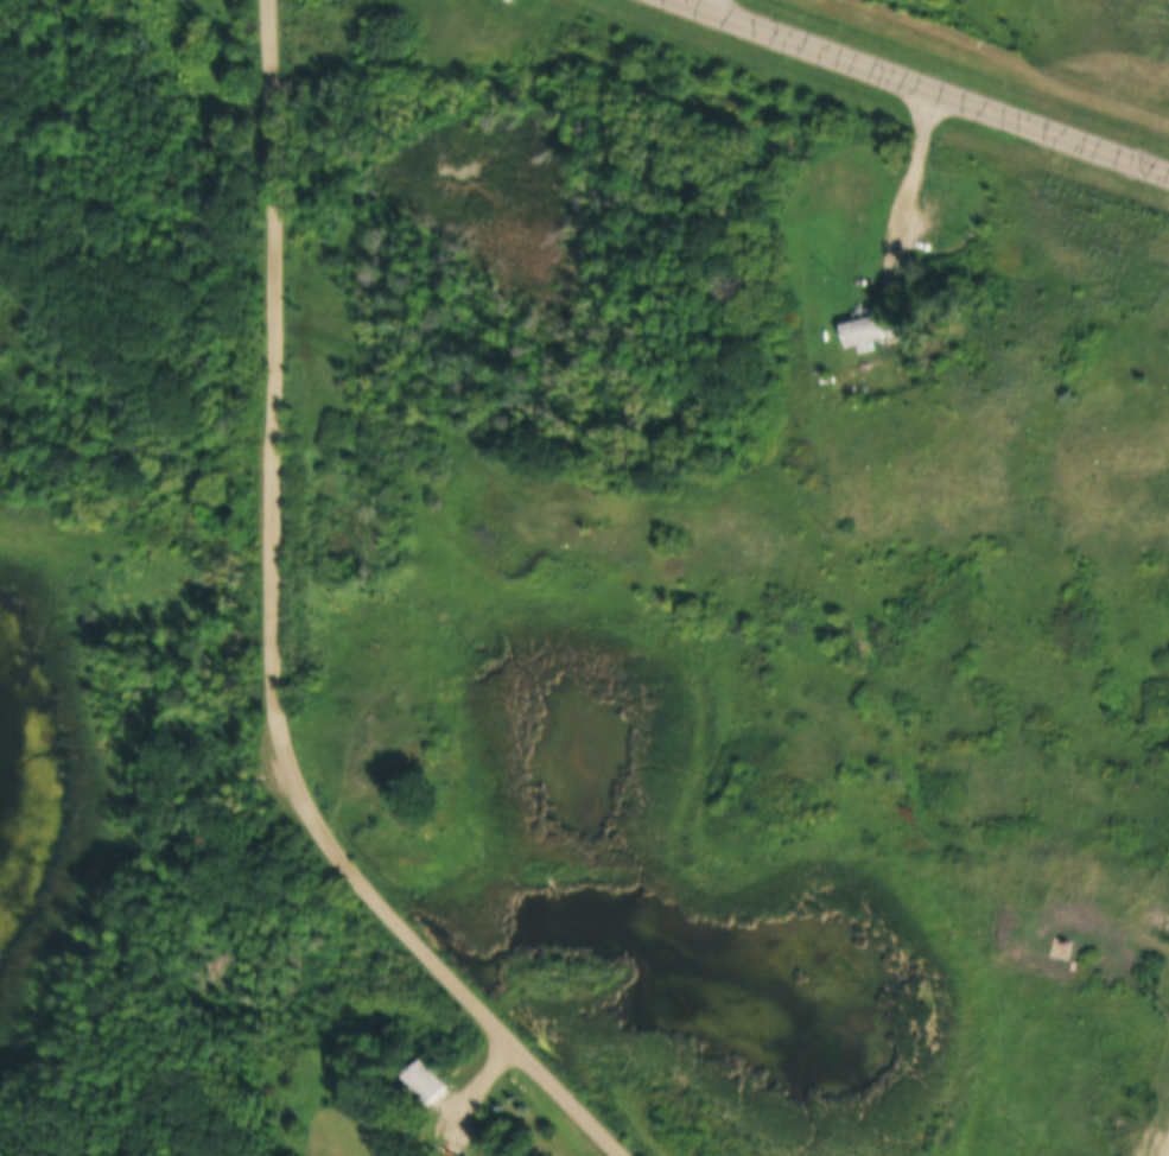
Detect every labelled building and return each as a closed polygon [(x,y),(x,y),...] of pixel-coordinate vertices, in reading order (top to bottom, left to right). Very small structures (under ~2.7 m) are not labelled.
[(841,324),(877,315),(884,336),(871,339),(873,349),(860,352),(858,342),(847,345),(841,324)] [(421,1059),(446,1086),(426,1104),(401,1076),(421,1059)]
